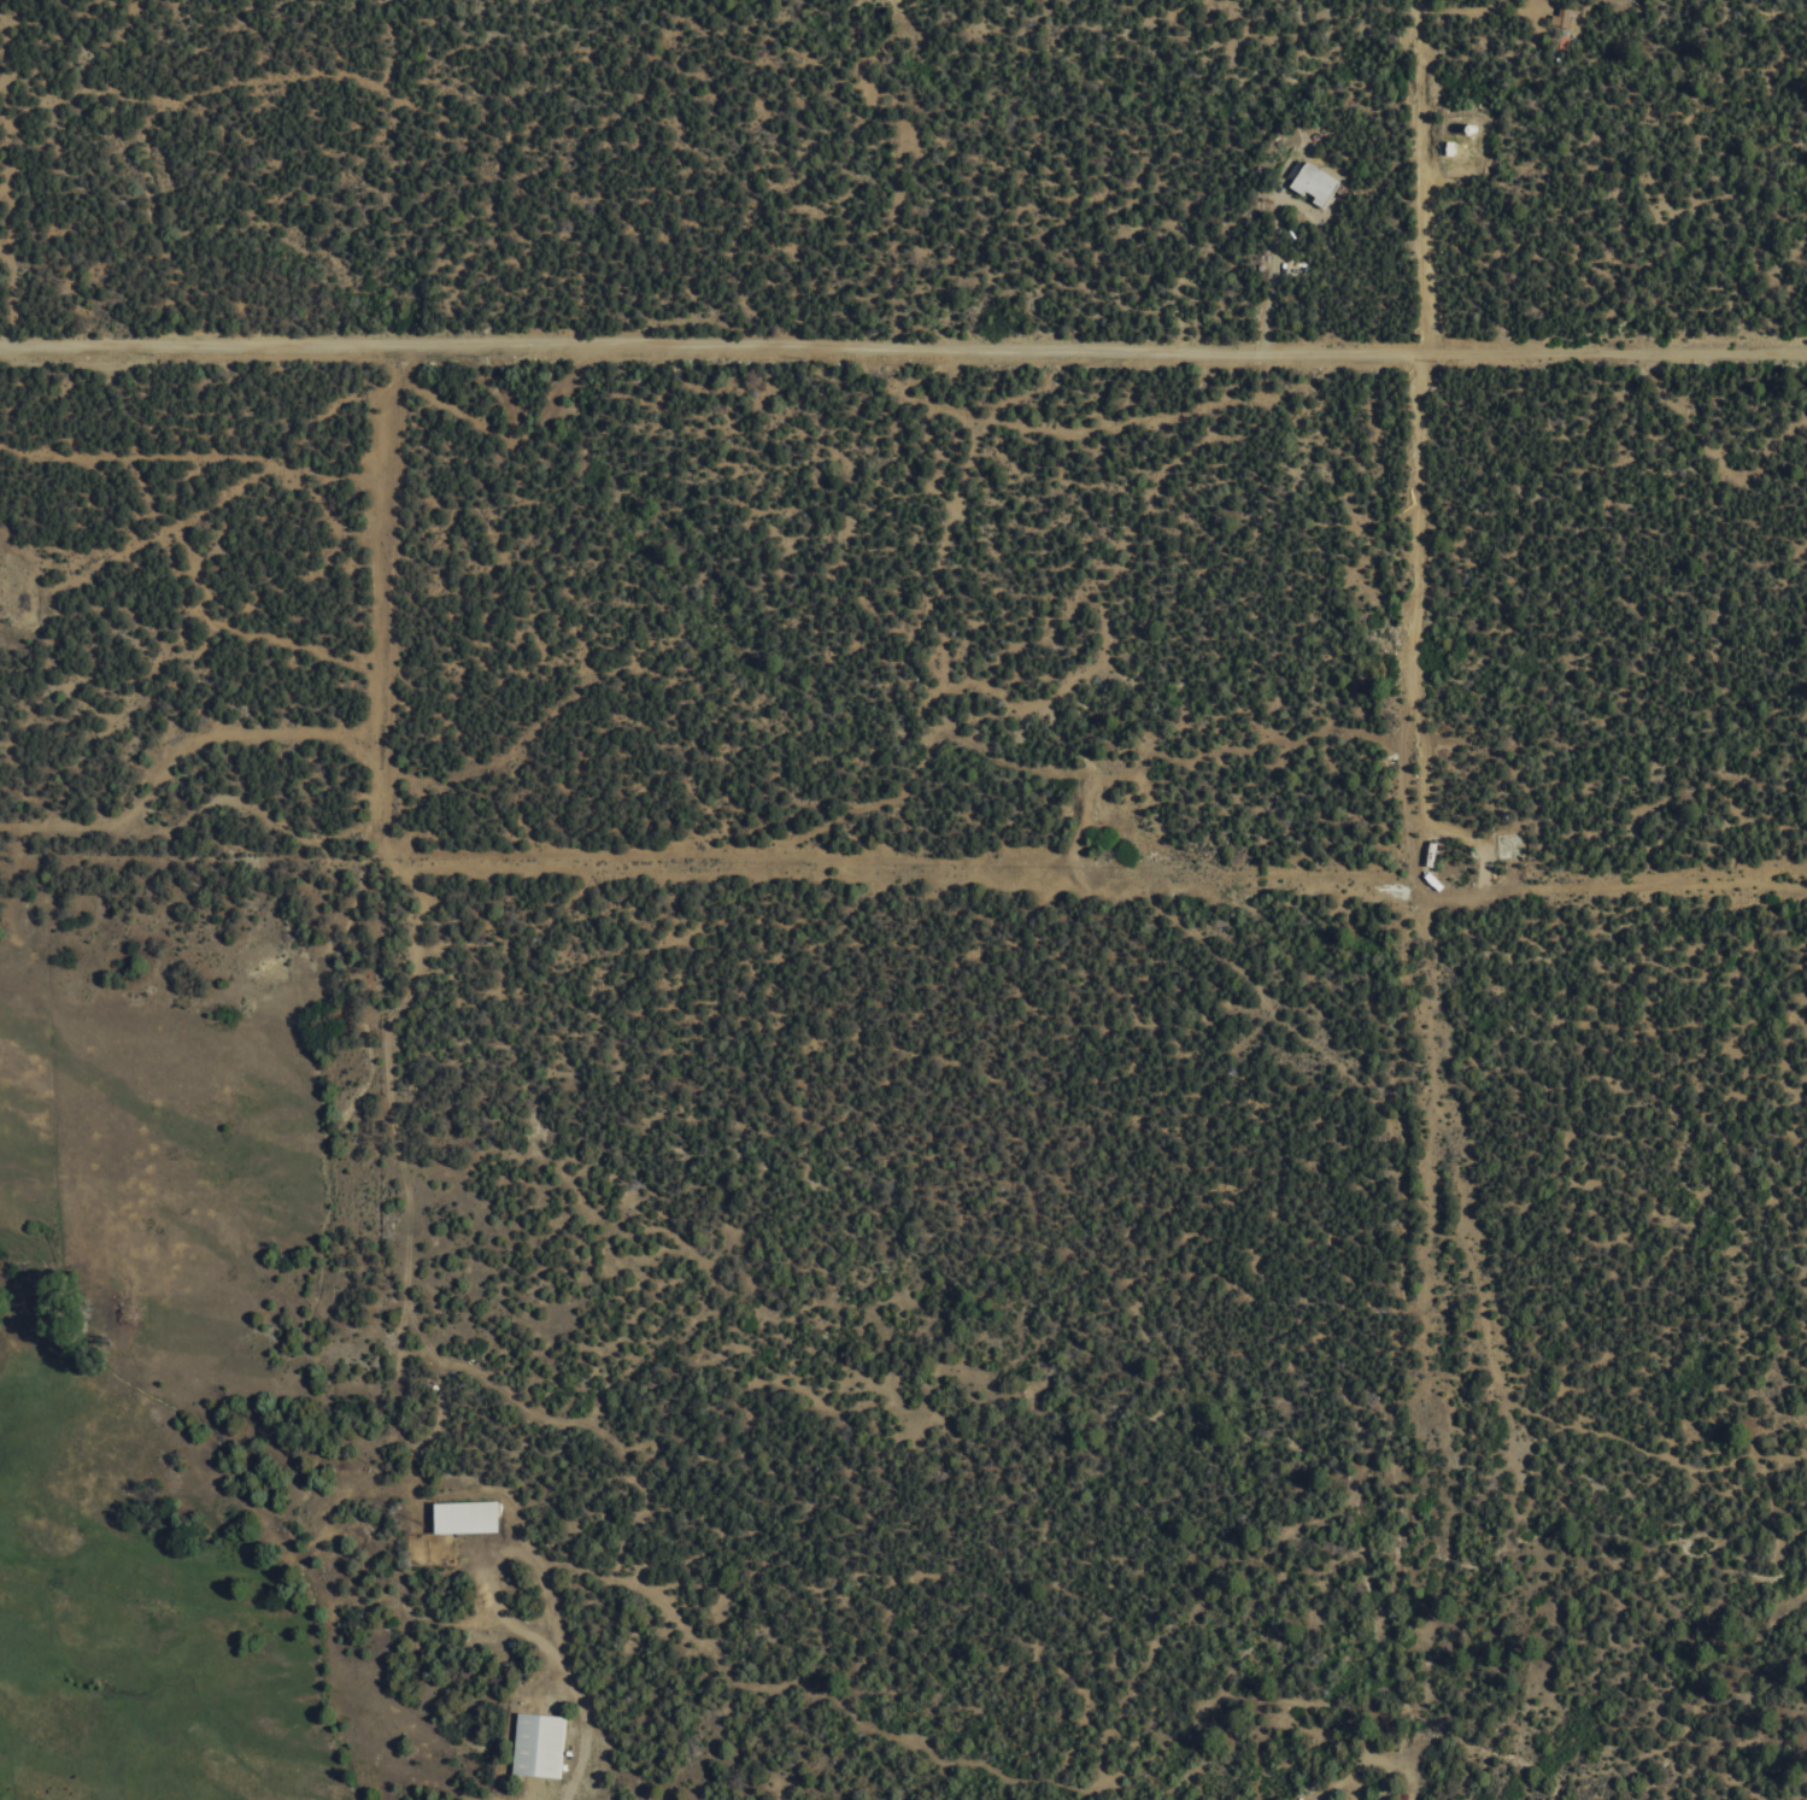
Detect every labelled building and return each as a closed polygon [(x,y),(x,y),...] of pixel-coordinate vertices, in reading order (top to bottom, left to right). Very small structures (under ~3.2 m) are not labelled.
[(1294,186),(1317,199),(1315,202),(1326,208),(1341,181),(1301,158),(1290,177),(1297,180),(1294,186)] [(503,1531),(502,1500),(439,1502),(440,1533),(503,1531)] [(565,1777),(568,1715),(521,1712),(518,1775),(565,1777)]
